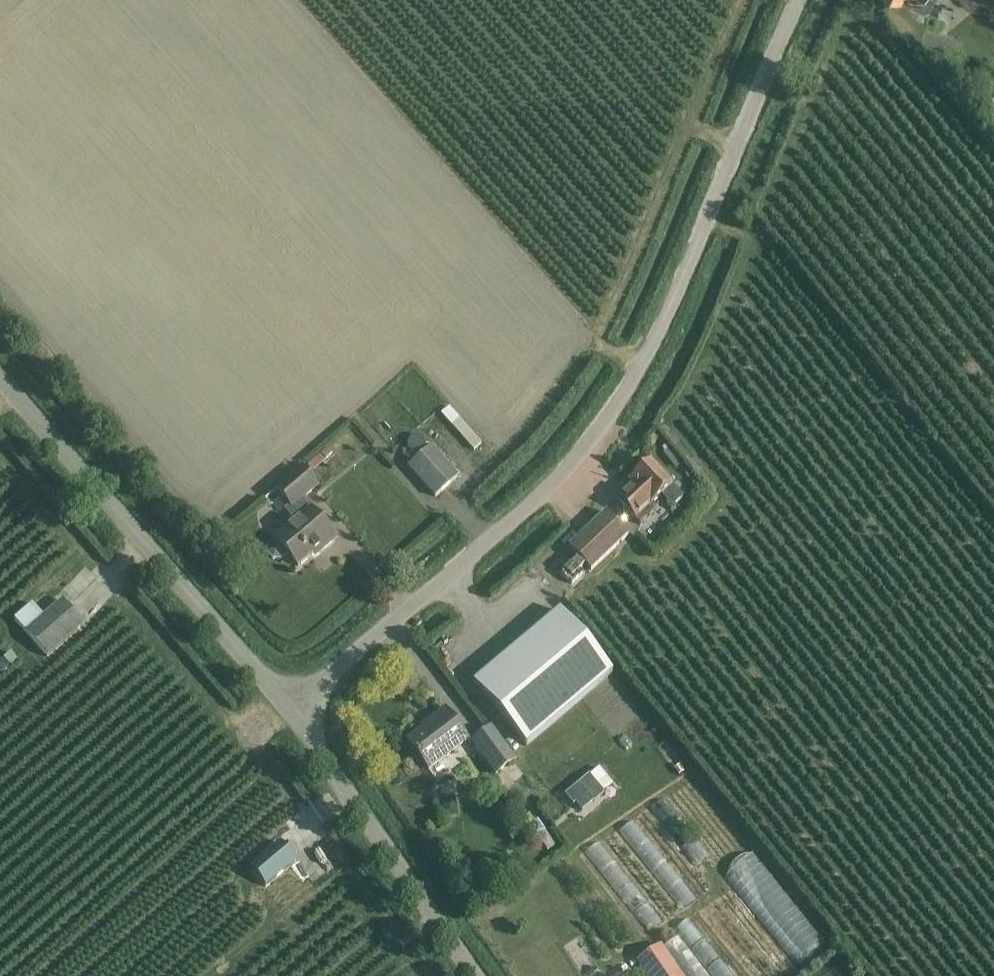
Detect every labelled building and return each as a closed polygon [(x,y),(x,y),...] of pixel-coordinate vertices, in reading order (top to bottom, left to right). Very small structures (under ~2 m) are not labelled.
[(910,4),(923,11),(929,9),(933,0),(895,0),(909,6),(910,4)] [(965,3),(967,6),(970,8),(976,9),(981,6),(984,0),(963,0),(965,3)] [(941,47),(946,36),(935,30),(930,41),(941,47)] [(977,102),(993,119),(993,118),(993,106),(984,95),(977,102)] [(447,402),(436,407),(443,422),(454,417),(447,402)] [(450,424),(465,441),(471,435),(456,418),(450,424)] [(407,450),(422,442),(416,431),(401,440),(407,450)] [(436,496),(458,476),(431,446),(409,465),(436,496)] [(333,453),(328,447),(308,464),(313,470),(333,453)] [(618,501),(640,525),(657,509),(652,504),(662,495),(673,507),(683,497),(650,462),(630,482),(634,486),(618,501)] [(291,507),(316,486),(300,468),(275,489),(291,507)] [(309,509),(301,500),(292,508),(291,509),(299,518),(274,538),(268,543),(268,551),(273,558),(281,558),(287,553),(296,564),(318,547),(320,550),(335,537),(311,508),(309,509)] [(588,569),(625,535),(605,512),(568,547),(588,569)] [(62,601),(44,617),(32,604),(14,619),(27,632),(26,633),(47,657),(84,625),(62,601)] [(526,746),(611,672),(559,611),(473,685),(526,746)] [(427,767),(466,737),(444,709),(429,721),(431,723),(407,742),(427,767)] [(470,740),(495,772),(514,758),(489,726),(470,740)] [(589,775),(565,795),(573,805),(575,803),(582,811),(593,802),(593,803),(604,794),(602,792),(590,777),(589,775)] [(548,850),(556,845),(533,814),(526,819),(548,850)] [(683,896),(628,820),(613,831),(668,907),(683,896)] [(280,843),(250,868),(265,887),(296,862),(280,843)] [(646,975),(683,975),(662,944),(636,961),(646,975)]
